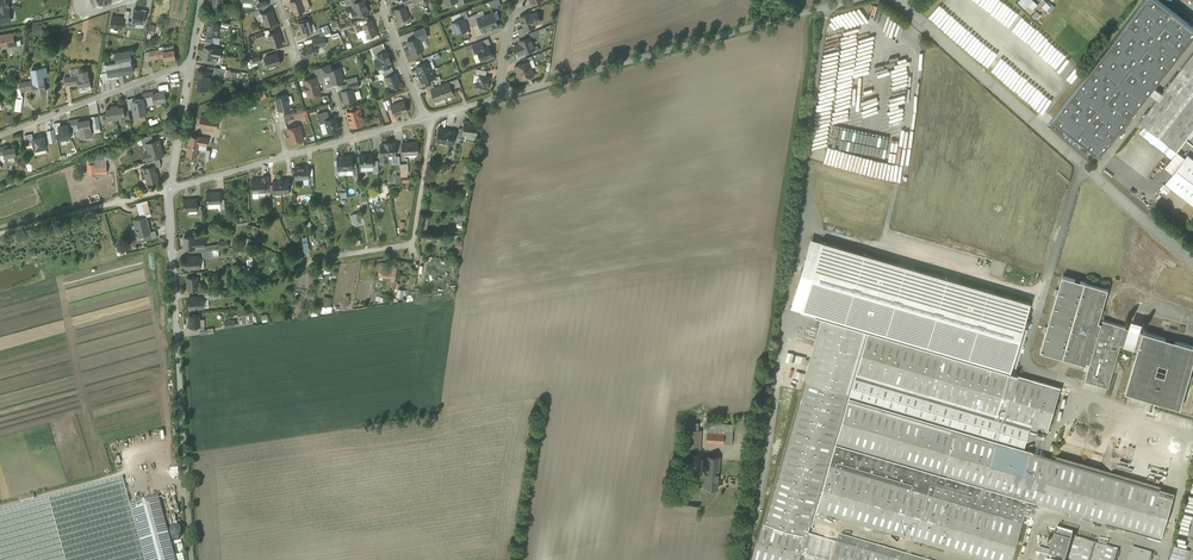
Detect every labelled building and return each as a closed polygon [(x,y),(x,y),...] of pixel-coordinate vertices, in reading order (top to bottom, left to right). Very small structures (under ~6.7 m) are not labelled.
[(0,0),(0,8),(8,7),(9,7),(8,0),(2,0),(0,0)] [(290,1),(294,13),(305,9),(310,7),(308,2),(303,4),(302,0),(293,0),(290,1)] [(353,3),(356,10),(357,10),(359,15),(358,15),(358,16),(369,12),(365,0),(363,0),(353,3)] [(1032,0),(1020,0),(1017,2),(1030,15),(1035,10),(1033,8),(1037,4),(1032,0)] [(1037,7),(1040,10),(1043,7),(1049,12),(1054,6),(1052,4),(1051,5),(1046,0),(1043,0),(1037,7)] [(1052,118),(1100,155),(1149,93),(1154,87),(1192,36),(1192,27),(1159,0),(1144,0),(1052,118)] [(401,6),(394,9),(398,21),(409,17),(405,5),(401,6)] [(0,8),(0,22),(11,20),(9,9),(8,9),(8,7),(0,8)] [(142,10),(134,8),(132,21),(136,22),(143,23),(144,20),(145,20),(147,10),(142,9),(142,10)] [(272,10),(262,13),(264,21),(263,21),(265,26),(276,22),(272,10)] [(466,10),(460,13),(462,18),(463,18),(464,19),(469,17),(468,16),(466,10)] [(846,10),(839,15),(848,28),(855,24),(846,10)] [(1036,10),(1031,16),(1035,20),(1041,14),(1036,10)] [(493,12),(485,15),(490,27),(498,24),(493,12)] [(530,13),(519,17),(524,27),(525,30),(527,29),(535,26),(534,24),(540,22),(536,12),(530,14),(530,13)] [(453,22),(462,18),(460,13),(451,16),(453,22)] [(476,13),(468,16),(469,17),(472,26),(479,23),(477,18),(476,13)] [(124,17),(112,15),(110,26),(122,28),(124,17)] [(477,18),(479,23),(482,30),(490,27),(485,15),(477,18)] [(368,16),(358,20),(360,25),(362,24),(369,21),(368,16)] [(453,22),(457,34),(468,29),(464,19),(463,18),(462,18),(453,22)] [(308,19),(298,22),(301,31),(302,35),(313,31),(308,19)] [(369,21),(362,24),(364,29),(367,37),(377,33),(372,20),(369,21)] [(219,22),(209,21),(207,33),(217,35),(219,22)] [(355,21),(339,27),(341,31),(357,25),(355,21)] [(42,24),(29,26),(30,30),(28,30),(28,32),(27,32),(27,34),(30,33),(30,32),(34,31),(34,29),(37,29),(38,34),(43,33),(42,24)] [(328,25),(318,28),(319,28),(321,35),(330,32),(328,25)] [(417,37),(419,37),(420,39),(428,37),(424,27),(414,31),(417,37)] [(524,27),(517,29),(520,36),(522,35),(528,33),(529,33),(527,29),(525,30),(524,27)] [(529,33),(528,33),(530,33),(532,38),(540,35),(538,29),(529,33)] [(270,34),(269,34),(271,42),(273,41),(274,46),(282,43),(281,38),(280,38),(278,32),(279,32),(279,31),(270,34)] [(0,36),(0,47),(9,45),(8,42),(11,41),(9,34),(0,36)] [(323,35),(313,38),(315,44),(316,47),(323,45),(326,44),(323,35)] [(472,36),(472,37),(465,40),(466,44),(477,40),(476,35),(472,36)] [(524,39),(519,40),(520,43),(521,46),(524,52),(533,49),(534,48),(534,47),(531,39),(530,36),(524,39)] [(417,37),(407,41),(412,53),(423,49),(420,39),(419,37),(417,37)] [(8,42),(9,45),(13,45),(20,43),(22,53),(23,53),(24,43),(21,43),(21,39),(15,41),(11,41),(8,42)] [(478,52),(477,50),(484,47),(482,41),(473,45),(476,53),(478,52)] [(20,43),(13,45),(14,54),(22,53),(20,43)] [(313,45),(311,44),(309,44),(308,46),(303,47),(306,56),(318,53),(316,47),(315,44),(313,45)] [(381,44),(371,47),(374,55),(377,54),(384,51),(381,44)] [(323,45),(316,47),(318,53),(324,51),(323,45)] [(478,52),(481,60),(493,56),(489,45),(484,47),(477,50),(478,52)] [(214,48),(204,46),(202,61),(216,64),(217,57),(213,57),(213,54),(220,55),(220,56),(221,56),(222,49),(214,48)] [(524,52),(521,46),(516,48),(514,49),(517,57),(525,54),(524,52)] [(159,50),(153,51),(154,58),(164,57),(163,51),(165,51),(164,49),(159,50)] [(165,51),(163,51),(164,57),(164,60),(176,58),(174,49),(165,51)] [(118,62),(118,63),(107,65),(109,75),(118,74),(120,74),(120,73),(122,73),(133,71),(133,70),(132,63),(131,63),(131,60),(132,59),(130,50),(115,53),(116,58),(117,62),(118,62)] [(384,51),(377,54),(379,59),(379,61),(376,62),(378,68),(382,67),(382,68),(386,67),(391,65),(392,64),(387,50),(384,51)] [(277,53),(265,57),(268,67),(281,63),(277,53)] [(1139,122),(1177,152),(1187,139),(1192,132),(1192,54),(1157,100),(1139,122)] [(425,63),(429,61),(429,62),(433,60),(431,55),(423,58),(425,63)] [(524,62),(515,66),(518,73),(531,67),(529,61),(529,60),(524,62)] [(416,66),(419,74),(432,69),(429,62),(429,61),(425,63),(416,66)] [(330,64),(321,67),(322,71),(323,76),(330,74),(329,70),(332,69),(330,64)] [(110,81),(110,79),(109,75),(107,65),(103,65),(102,73),(104,82),(110,81)] [(46,67),(32,69),(34,80),(34,82),(33,83),(34,88),(35,93),(39,93),(42,94),(43,92),(44,92),(46,91),(44,80),(43,76),(47,75),(47,76),(47,75),(46,67)] [(214,67),(214,68),(226,70),(225,75),(229,75),(230,71),(230,69),(214,67)] [(332,69),(329,70),(330,74),(332,82),(343,80),(340,67),(332,69)] [(531,67),(518,73),(520,80),(534,74),(531,67)] [(71,77),(79,75),(78,71),(83,70),(82,68),(70,70),(71,77)] [(387,70),(383,72),(385,77),(386,77),(394,73),(393,68),(387,70)] [(432,69),(419,74),(422,82),(430,79),(435,77),(432,69)] [(83,70),(78,71),(79,75),(79,77),(77,78),(78,83),(79,90),(91,88),(89,76),(88,70),(83,70)] [(211,72),(198,70),(196,82),(200,82),(199,88),(208,89),(210,76),(211,72)] [(322,71),(315,73),(316,77),(316,76),(318,82),(325,80),(323,76),(322,71)] [(394,73),(386,77),(390,87),(399,83),(395,73),(394,73)] [(71,77),(68,77),(69,84),(69,85),(78,83),(77,78),(79,77),(79,75),(71,77)] [(439,75),(435,77),(430,79),(432,84),(433,83),(441,80),(439,75)] [(485,76),(480,75),(480,76),(479,81),(475,83),(478,92),(488,89),(490,77),(485,76)] [(316,77),(304,80),(305,85),(304,86),(305,90),(307,91),(307,90),(308,95),(316,93),(317,93),(321,92),(318,82),(316,76),(316,77)] [(458,78),(448,82),(449,83),(451,87),(455,85),(456,87),(460,85),(458,78)] [(34,80),(23,82),(24,90),(34,88),(33,83),(34,82),(34,80)] [(358,80),(348,83),(348,84),(349,88),(353,88),(359,86),(358,80)] [(160,92),(164,91),(169,91),(168,83),(158,85),(160,92)] [(432,84),(425,86),(429,95),(433,93),(431,89),(434,88),(433,83),(432,84)] [(440,86),(445,98),(453,94),(451,87),(449,83),(440,86)] [(434,88),(431,89),(433,93),(435,101),(444,97),(444,98),(445,98),(440,86),(440,85),(434,88)] [(1162,93),(1154,87),(1149,93),(1157,100),(1162,93)] [(343,90),(341,91),(344,102),(356,99),(354,91),(353,88),(349,88),(343,90)] [(154,91),(143,93),(144,99),(145,105),(146,105),(148,106),(152,105),(153,104),(155,103),(155,102),(154,102),(153,93),(155,93),(154,91)] [(155,93),(153,93),(154,102),(155,102),(166,100),(164,91),(160,92),(155,93)] [(286,94),(276,97),(279,110),(290,107),(286,94)] [(22,95),(16,96),(15,110),(21,111),(23,98),(23,95),(22,95)] [(127,99),(129,110),(133,109),(132,101),(135,100),(135,98),(127,99)] [(135,100),(132,101),(133,109),(134,112),(138,111),(139,114),(146,113),(145,105),(144,99),(140,100),(136,100),(135,100)] [(389,99),(383,101),(386,110),(392,108),(391,105),(392,105),(389,99)] [(392,105),(391,105),(392,108),(395,116),(407,111),(404,101),(392,105)] [(111,107),(106,108),(107,113),(108,118),(107,118),(108,120),(117,118),(115,105),(112,105),(113,107),(111,107)] [(119,106),(117,107),(117,105),(115,105),(117,118),(126,117),(126,115),(125,115),(124,110),(124,105),(119,106)] [(359,109),(355,110),(352,111),(351,111),(347,112),(348,114),(347,114),(348,114),(348,116),(349,118),(349,119),(349,121),(350,121),(351,126),(355,125),(361,123),(363,123),(363,122),(361,123),(359,113),(360,113),(361,113),(360,113),(361,113),(361,112),(360,112),(359,109),(360,109),(359,109),(359,108),(359,109)] [(328,110),(317,113),(320,123),(326,122),(325,120),(330,118),(328,110)] [(307,111),(299,113),(300,117),(304,116),(305,119),(309,118),(307,111)] [(210,116),(201,115),(199,126),(216,129),(219,113),(211,112),(210,116)] [(286,116),(284,116),(286,122),(296,119),(294,114),(294,113),(286,116)] [(330,118),(325,120),(326,122),(328,132),(339,129),(338,127),(339,127),(337,121),(337,122),(335,117),(330,118)] [(79,119),(68,121),(68,124),(69,128),(79,127),(79,131),(80,137),(92,135),(89,119),(80,121),(79,119)] [(328,132),(326,122),(320,123),(323,133),(328,132)] [(478,124),(465,122),(464,122),(463,128),(463,133),(465,133),(476,135),(478,124)] [(70,131),(69,128),(68,124),(61,125),(59,126),(60,133),(61,139),(71,137),(70,131)] [(295,125),(293,125),(292,126),(292,127),(287,128),(291,143),(303,139),(302,133),(302,132),(302,130),(301,130),(300,127),(298,128),(297,125),(296,125),(295,125)] [(448,130),(439,128),(437,141),(451,143),(453,143),(455,131),(448,130)] [(455,131),(453,143),(451,143),(450,148),(456,148),(458,137),(459,131),(455,131)] [(33,138),(33,137),(32,133),(25,135),(27,145),(34,144),(33,138)] [(152,135),(141,137),(143,145),(147,144),(146,143),(153,141),(152,135)] [(202,137),(190,135),(187,155),(197,156),(199,144),(201,144),(202,137)] [(33,138),(34,144),(35,150),(47,147),(44,136),(39,137),(33,138)] [(153,141),(146,143),(147,144),(149,151),(145,152),(146,159),(163,155),(159,139),(153,141)] [(391,142),(386,142),(386,143),(380,144),(382,161),(388,160),(387,154),(392,154),(395,154),(395,143),(391,143),(391,142)] [(417,142),(403,142),(403,154),(409,153),(409,155),(410,154),(410,153),(418,153),(417,142)] [(5,148),(3,148),(4,154),(6,165),(12,164),(17,163),(15,146),(5,148)] [(88,159),(88,164),(96,163),(95,160),(106,159),(106,158),(106,152),(88,159)] [(373,153),(360,154),(360,166),(373,165),(373,160),(373,153)] [(395,154),(392,154),(392,164),(400,163),(399,156),(396,156),(395,154)] [(1187,154),(1165,183),(1192,205),(1192,159),(1187,154)] [(345,155),(337,156),(338,164),(338,170),(345,170),(345,155)] [(352,155),(345,155),(345,170),(353,169),(352,164),(352,155)] [(106,159),(95,160),(96,163),(88,164),(89,175),(96,174),(96,170),(107,170),(106,159)] [(408,163),(400,164),(401,173),(408,173),(408,163)] [(149,166),(141,168),(143,177),(146,177),(148,182),(159,179),(155,166),(155,164),(149,166)] [(308,166),(294,167),(295,179),(303,178),(308,178),(309,178),(309,175),(308,166)] [(260,179),(259,178),(256,179),(255,179),(252,180),(253,192),(259,192),(265,191),(265,187),(264,179),(262,179),(260,179)] [(281,179),(273,180),(274,184),(274,192),(274,193),(281,192),(281,179)] [(288,179),(281,179),(281,192),(289,192),(289,191),(288,184),(288,179)] [(370,197),(381,195),(380,189),(369,191),(370,197)] [(220,191),(207,192),(207,198),(208,202),(208,203),(213,203),(220,202),(221,202),(220,199),(220,191)] [(197,198),(184,199),(184,205),(185,209),(184,209),(184,210),(197,209),(197,206),(197,198)] [(147,200),(137,203),(141,217),(146,216),(151,215),(147,200)] [(325,207),(317,207),(318,218),(325,217),(325,207)] [(362,213),(352,213),(352,221),(362,221),(362,213)] [(141,217),(134,219),(135,225),(132,225),(133,230),(136,230),(136,229),(138,235),(144,234),(150,232),(150,231),(146,216),(141,217)] [(156,230),(150,231),(150,232),(144,234),(146,240),(157,236),(156,230)] [(194,235),(184,236),(185,241),(184,241),(185,248),(195,248),(195,246),(205,245),(205,238),(194,238),(194,235)] [(362,244),(362,239),(358,239),(358,235),(354,235),(355,244),(362,244)] [(1029,302),(821,240),(800,310),(822,317),(868,330),(941,352),(1008,372),(1017,374),(1014,373),(1026,329),(1022,328),(1029,302)] [(212,250),(206,250),(197,251),(197,252),(202,251),(202,256),(202,258),(204,258),(212,257),(212,250)] [(199,256),(185,257),(186,268),(200,267),(199,256)] [(390,278),(392,264),(381,263),(379,276),(390,278)] [(197,276),(187,277),(187,282),(188,282),(188,289),(198,289),(198,288),(197,276)] [(1062,276),(1040,351),(1063,358),(1084,282),(1062,276)] [(1084,282),(1063,358),(1086,364),(1098,322),(1108,289),(1084,282)] [(405,297),(406,289),(399,288),(398,296),(405,297)] [(202,297),(188,297),(189,308),(191,308),(192,308),(195,308),(196,307),(203,307),(203,299),(202,297)] [(323,306),(325,306),(326,299),(331,300),(331,298),(324,297),(323,306)] [(199,314),(189,315),(190,327),(200,326),(199,319),(199,314)] [(868,330),(822,317),(804,380),(850,394),(855,376),(854,376),(868,330)] [(1101,323),(1098,322),(1087,361),(1090,362),(1085,380),(1108,387),(1120,344),(1138,349),(1143,332),(1139,331),(1140,327),(1130,324),(1129,328),(1125,327),(1126,326),(1104,320),(1102,320),(1101,323)] [(941,352),(868,330),(854,376),(855,376),(876,383),(914,394),(928,398),(941,352)] [(1143,331),(1143,332),(1138,349),(1125,392),(1151,399),(1148,408),(1152,409),(1155,401),(1180,408),(1192,364),(1192,346),(1143,331)] [(1008,372),(941,352),(928,398),(943,402),(941,410),(978,421),(980,413),(994,418),(994,420),(1008,372)] [(1017,374),(1008,372),(994,420),(998,422),(999,419),(1029,428),(1037,430),(1037,431),(1039,431),(1047,433),(1061,387),(1017,374)] [(876,383),(855,376),(850,394),(848,398),(951,428),(1032,452),(1032,451),(1023,448),(1029,428),(999,419),(998,422),(994,420),(994,418),(980,413),(978,421),(941,410),(943,402),(928,398),(914,394),(912,401),(874,390),(876,383)] [(804,380),(752,559),(924,559),(811,527),(816,510),(879,529),(878,530),(890,534),(890,532),(986,559),(1011,559),(1022,521),(962,503),(968,482),(1028,500),(1106,522),(1106,525),(1116,528),(1117,526),(1162,539),(1175,493),(1032,452),(951,428),(938,473),(936,481),(959,488),(955,501),(948,499),(948,497),(937,494),(937,496),(844,468),(844,466),(833,463),(833,465),(829,464),(835,443),(848,398),(850,394),(804,380)] [(914,394),(876,383),(874,390),(912,401),(914,394)] [(951,428),(848,398),(835,443),(938,473),(951,428)] [(702,450),(704,430),(700,429),(701,422),(688,421),(688,429),(692,429),(691,449),(702,450)] [(725,424),(708,422),(706,441),(723,443),(725,424)] [(938,473),(835,443),(829,464),(833,465),(833,463),(844,466),(844,468),(937,496),(937,494),(948,497),(948,499),(955,501),(959,488),(936,481),(938,473)] [(700,453),(690,453),(689,468),(698,469),(699,464),(700,453)] [(720,456),(705,455),(704,464),(699,464),(698,469),(705,469),(705,467),(719,469),(720,456)] [(719,469),(705,467),(705,469),(704,487),(717,488),(719,469)] [(0,511),(0,559),(145,559),(130,505),(122,478),(0,511)] [(1028,500),(968,482),(962,503),(1022,521),(1028,500)] [(130,505),(145,559),(175,559),(158,497),(130,505)] [(1057,532),(1050,553),(1038,549),(1036,554),(1040,556),(1038,559),(1066,559),(1073,538),(1073,537),(1057,532)] [(1073,538),(1066,559),(1115,559),(1118,551),(1073,538)] [(1174,545),(1170,559),(1188,559),(1190,550),(1174,545)] [(1152,555),(1131,549),(1128,559),(1150,559),(1152,555)]
